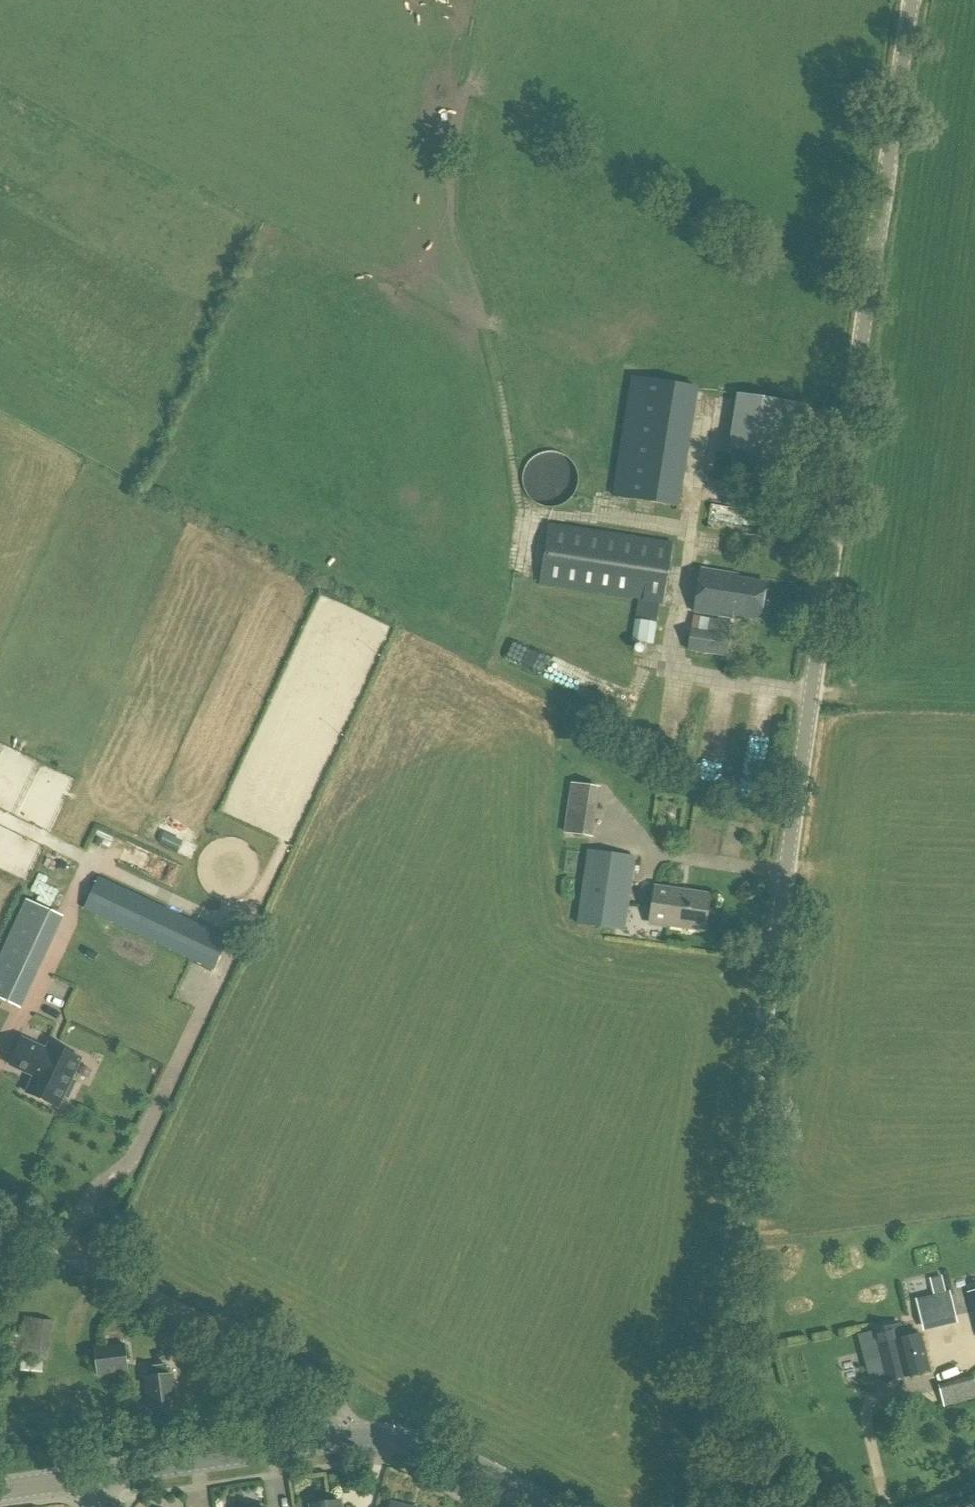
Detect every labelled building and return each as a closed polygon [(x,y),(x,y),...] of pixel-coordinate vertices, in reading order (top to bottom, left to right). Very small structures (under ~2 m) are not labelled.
[(612,496),(679,506),(698,387),(630,376),(612,496)] [(728,454),(788,455),(789,394),(729,392),(728,454)] [(579,482),(579,479),(579,477),(579,474),(578,472),(578,470),(577,467),(576,465),(574,463),(573,461),(571,459),(569,458),(567,456),(565,455),(563,454),(561,453),(559,452),(556,452),(554,451),(551,451),(549,451),(546,452),(544,452),(542,453),(539,454),(537,455),(535,456),(533,458),(531,459),(530,461),(528,463),(527,465),(526,468),(525,470),(524,472),(524,475),(523,477),(523,479),(523,482),(524,484),(524,487),(525,489),(526,491),(527,493),(528,496),(530,497),(531,499),(533,501),(535,502),(537,504),(539,505),(542,506),(544,507),(546,507),(549,507),(551,508),(554,507),(556,507),(559,507),(561,506),(563,505),(565,504),(567,502),(569,501),(571,499),(573,497),(574,495),(576,493),(577,491),(578,489),(578,487),(579,484),(579,482)] [(703,519),(742,524),(745,504),(706,499),(703,519)] [(663,602),(673,542),(548,522),(538,584),(638,600),(631,641),(653,644),(660,602),(663,602)] [(688,650),(725,655),(731,614),(759,619),(765,582),(737,578),(737,574),(701,569),(694,612),(719,616),(717,633),(692,629),(688,650)] [(569,803),(594,806),(597,788),(572,785),(569,803)] [(576,923),(625,930),(635,857),(587,849),(576,923)] [(85,909),(215,970),(230,938),(102,878),(85,909)] [(649,922),(704,931),(709,895),(655,887),(649,922)] [(3,954),(0,960),(0,998),(18,1007),(35,970),(3,954)] [(47,1050),(23,1039),(11,1065),(34,1076),(27,1093),(58,1108),(64,1096),(69,1099),(76,1082),(71,1080),(81,1059),(49,1044),(47,1050)] [(974,1324),(974,1230),(952,1236),(966,1295),(968,1294),(974,1324)] [(913,1290),(917,1320),(950,1315),(945,1285),(913,1290)] [(53,1321),(25,1317),(20,1358),(32,1359),(21,1359),(21,1371),(43,1372),(42,1360),(47,1361),(53,1321)] [(874,1330),(887,1382),(930,1371),(921,1335),(903,1339),(899,1324),(874,1330)] [(93,1348),(97,1376),(129,1372),(126,1344),(93,1348)] [(145,1379),(148,1409),(176,1406),(172,1376),(168,1376),(167,1365),(148,1367),(149,1378),(145,1379)] [(937,1399),(971,1393),(968,1375),(934,1380),(937,1399)]
